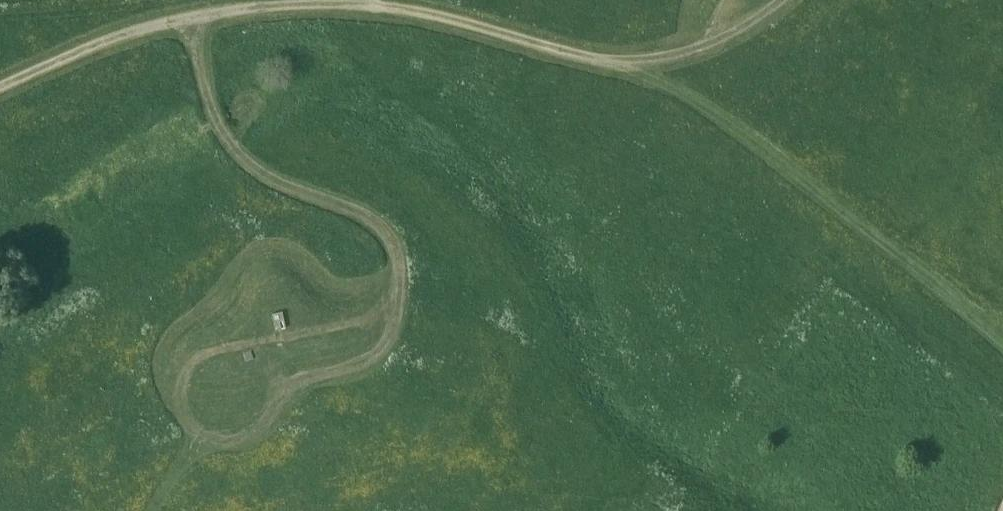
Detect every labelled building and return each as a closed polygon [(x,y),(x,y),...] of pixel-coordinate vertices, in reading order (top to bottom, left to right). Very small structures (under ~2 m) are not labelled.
[(283,313),(274,314),(275,330),(285,329),(283,313)] [(251,351),(243,353),(245,361),(253,358),(251,351)]
